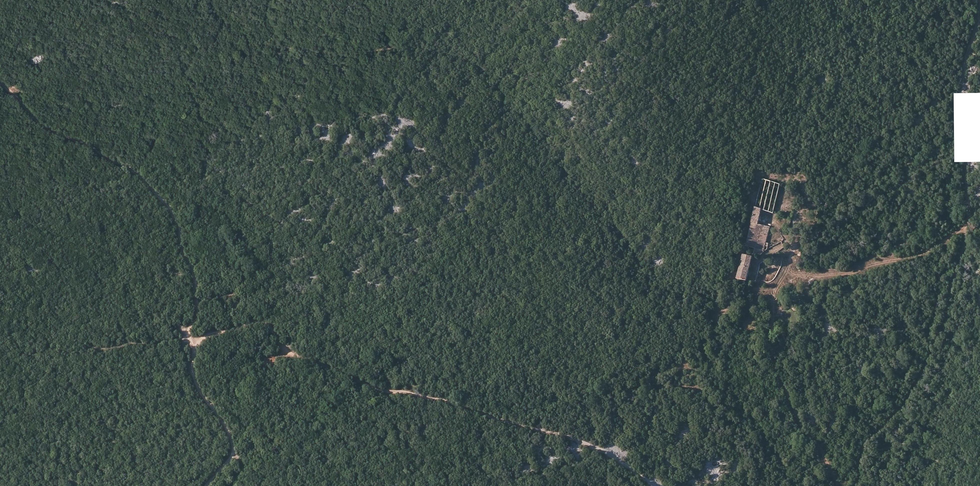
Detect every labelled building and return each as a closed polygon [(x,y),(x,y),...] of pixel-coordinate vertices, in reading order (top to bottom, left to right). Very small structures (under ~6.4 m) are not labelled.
[(755,205),(744,247),(762,252),(770,227),(758,223),(762,207),(755,205)] [(737,279),(747,281),(752,257),(743,255),(737,279)]
